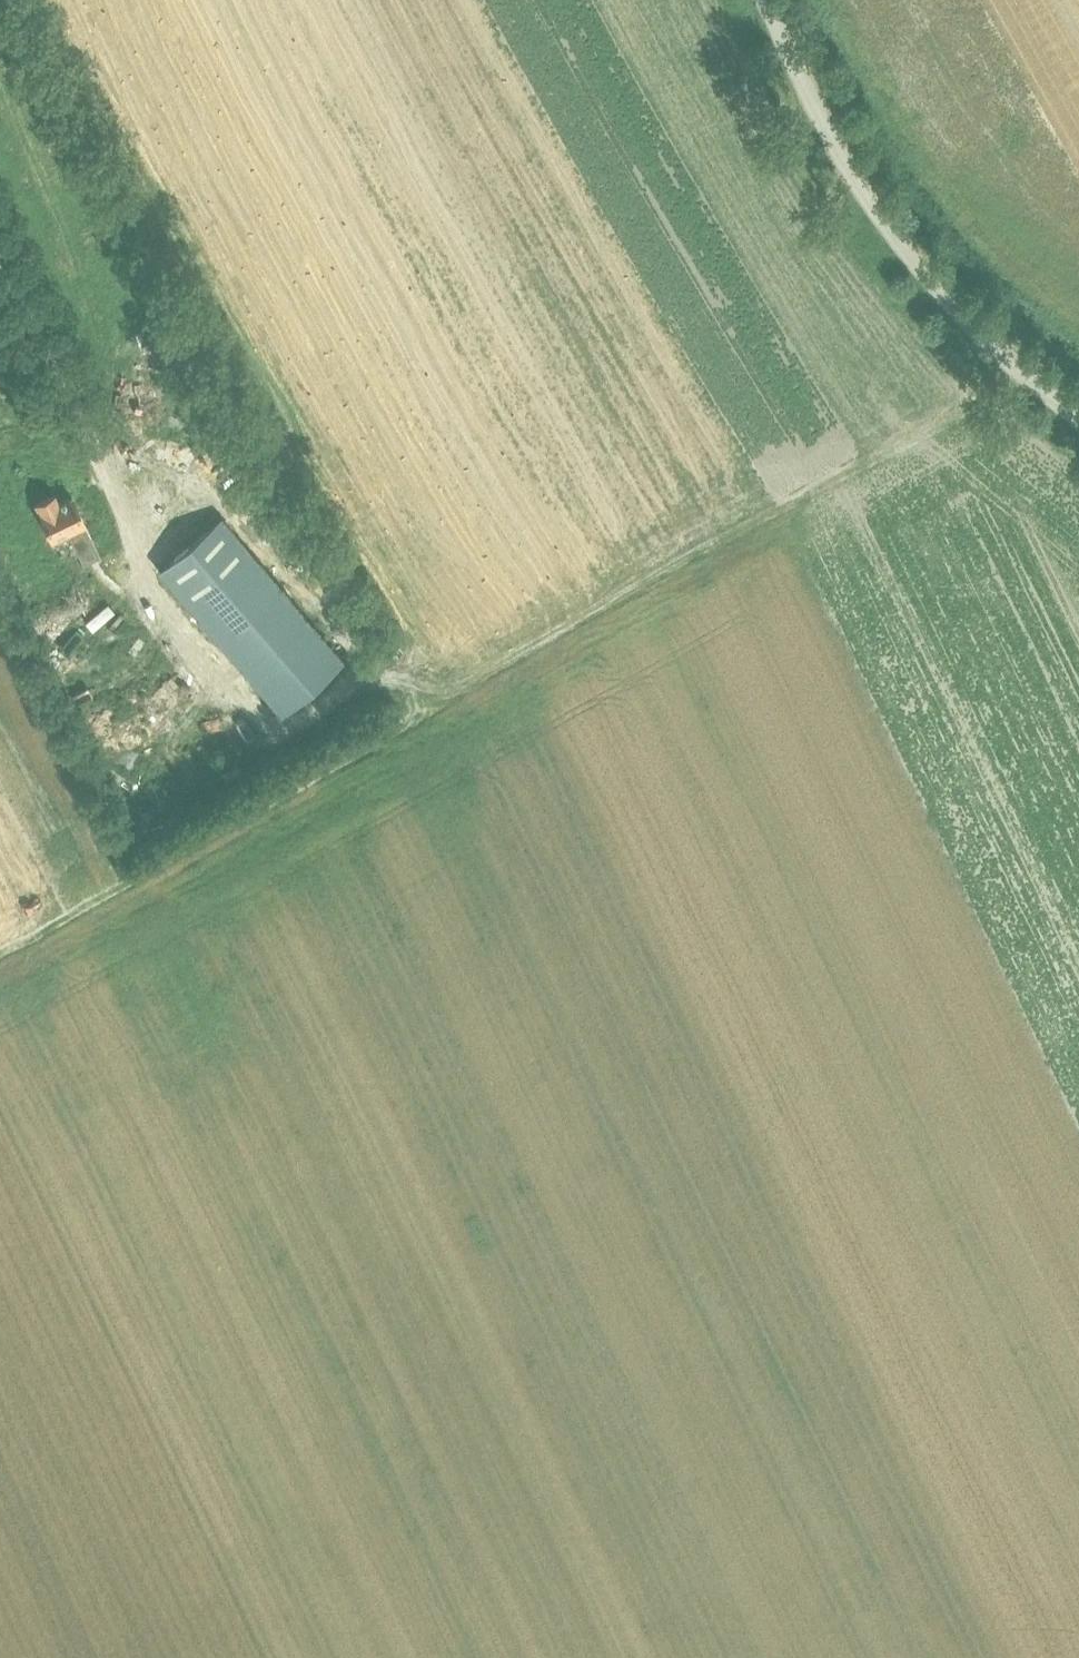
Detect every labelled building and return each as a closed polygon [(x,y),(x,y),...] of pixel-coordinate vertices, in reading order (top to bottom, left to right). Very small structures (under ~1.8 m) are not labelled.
[(82,564),(99,556),(71,495),(58,502),(54,494),(35,503),(52,539),(67,531),(82,564)] [(278,711),(341,659),(221,519),(159,571),(278,711)]
